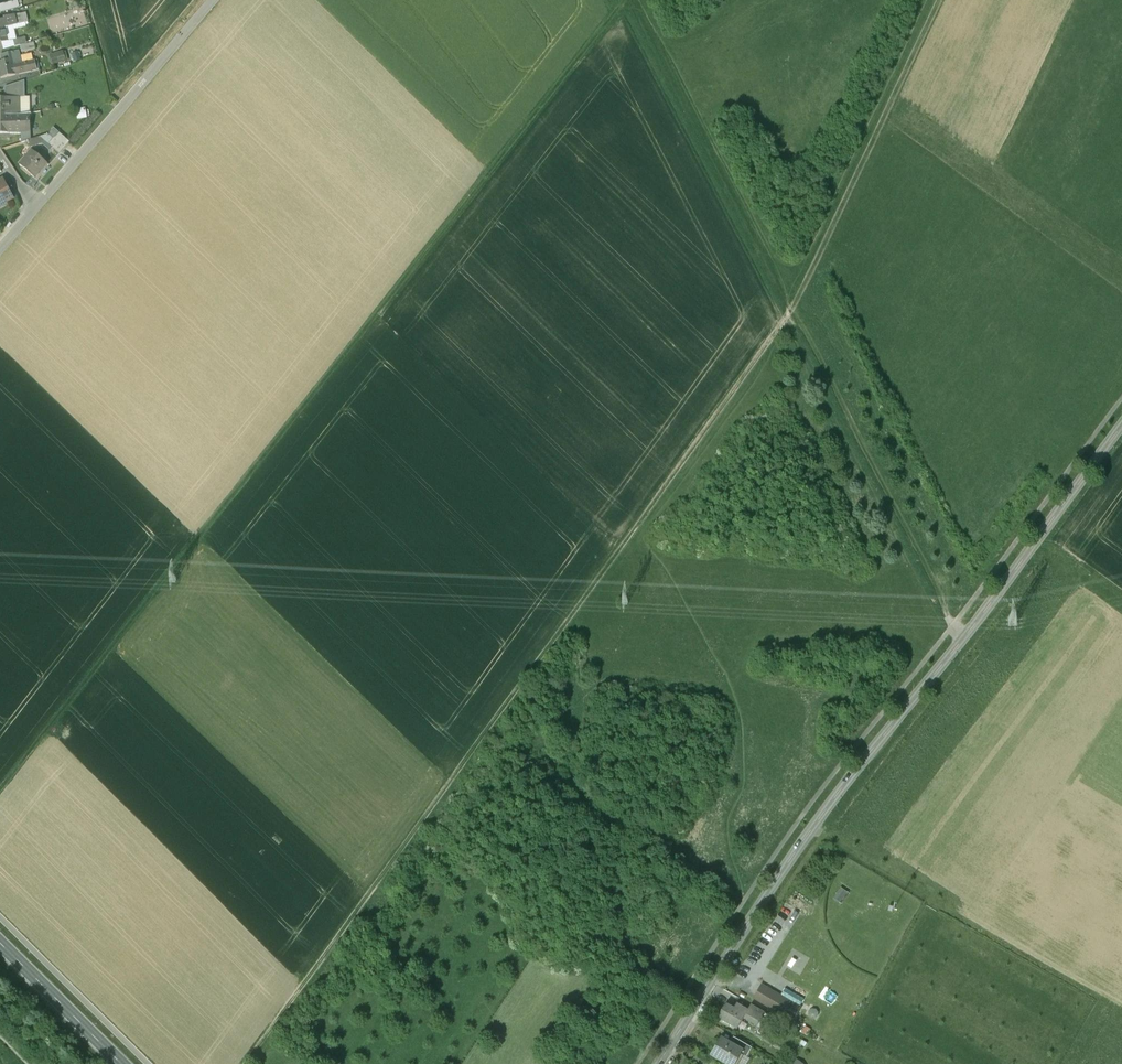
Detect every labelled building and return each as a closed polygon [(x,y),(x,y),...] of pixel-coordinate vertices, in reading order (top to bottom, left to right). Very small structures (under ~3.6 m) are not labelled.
[(8,41),(6,28),(13,26),(11,17),(4,18),(5,20),(0,21),(0,43),(8,41)] [(25,38),(13,41),(14,47),(27,44),(25,38)] [(55,64),(70,60),(68,50),(53,54),(55,64)] [(18,52),(4,55),(5,62),(12,60),(13,61),(20,60),(18,52)] [(0,63),(0,72),(1,78),(15,75),(13,61),(12,60),(5,62),(0,63)] [(25,81),(5,87),(5,98),(20,98),(25,98),(25,81)] [(20,98),(5,98),(0,98),(0,116),(9,116),(20,115),(20,98)] [(20,115),(9,116),(10,131),(29,131),(29,114),(20,115)] [(0,116),(0,133),(10,133),(10,131),(9,116),(0,116)] [(69,141),(58,132),(49,144),(59,153),(69,141)] [(46,163),(32,151),(20,165),(34,177),(46,163)] [(6,203),(5,201),(11,198),(1,180),(0,181),(0,206),(6,203)] [(843,885),(835,897),(843,902),(851,891),(843,885)] [(799,1008),(761,986),(754,998),(792,1021),(799,1008)] [(736,1003),(733,1008),(726,1004),(723,1008),(723,1007),(717,1017),(724,1021),(725,1019),(731,1023),(730,1024),(736,1028),(743,1017),(757,1025),(761,1018),(747,1010),(736,1003)] [(764,1012),(750,1004),(747,1010),(761,1018),(764,1012)] [(726,1044),(744,1055),(749,1058),(754,1049),(736,1039),(726,1044)] [(712,1059),(722,1063),(739,1063),(744,1055),(726,1044),(722,1042),(712,1059)]
